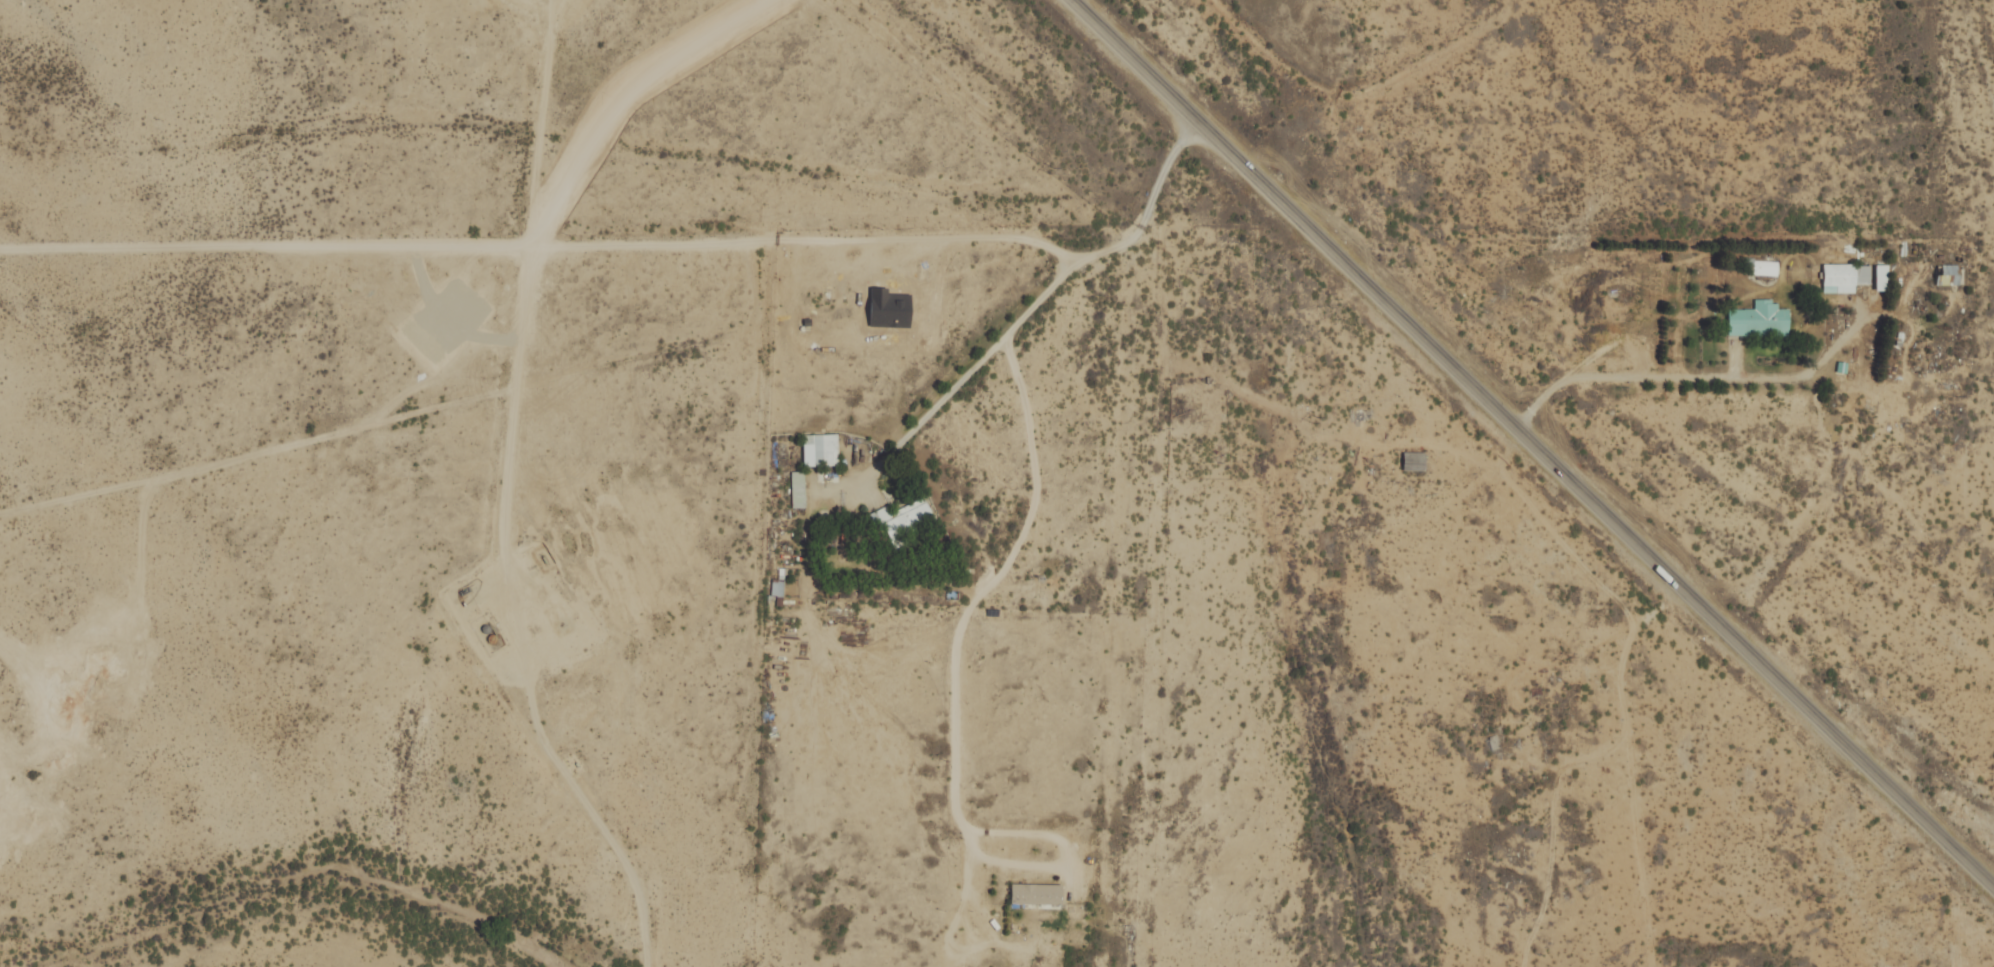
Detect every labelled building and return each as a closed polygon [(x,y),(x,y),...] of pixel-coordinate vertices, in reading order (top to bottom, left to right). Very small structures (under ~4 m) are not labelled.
[(1854,291),(1853,283),(1869,283),(1869,264),(1822,264),(1823,292),(1854,291)] [(1721,335),(1721,309),(1748,309),(1748,299),(1766,299),(1767,303),(1772,303),(1772,309),(1783,309),(1783,335),(1721,335)] [(836,464),(835,433),(800,434),(801,465),(836,464)] [(932,520),(922,497),(890,510),(887,504),(870,512),(874,522),(879,519),(891,548),(905,542),(901,533),(932,520)] [(1008,903),(1008,884),(1058,885),(1058,904),(1008,903)]
